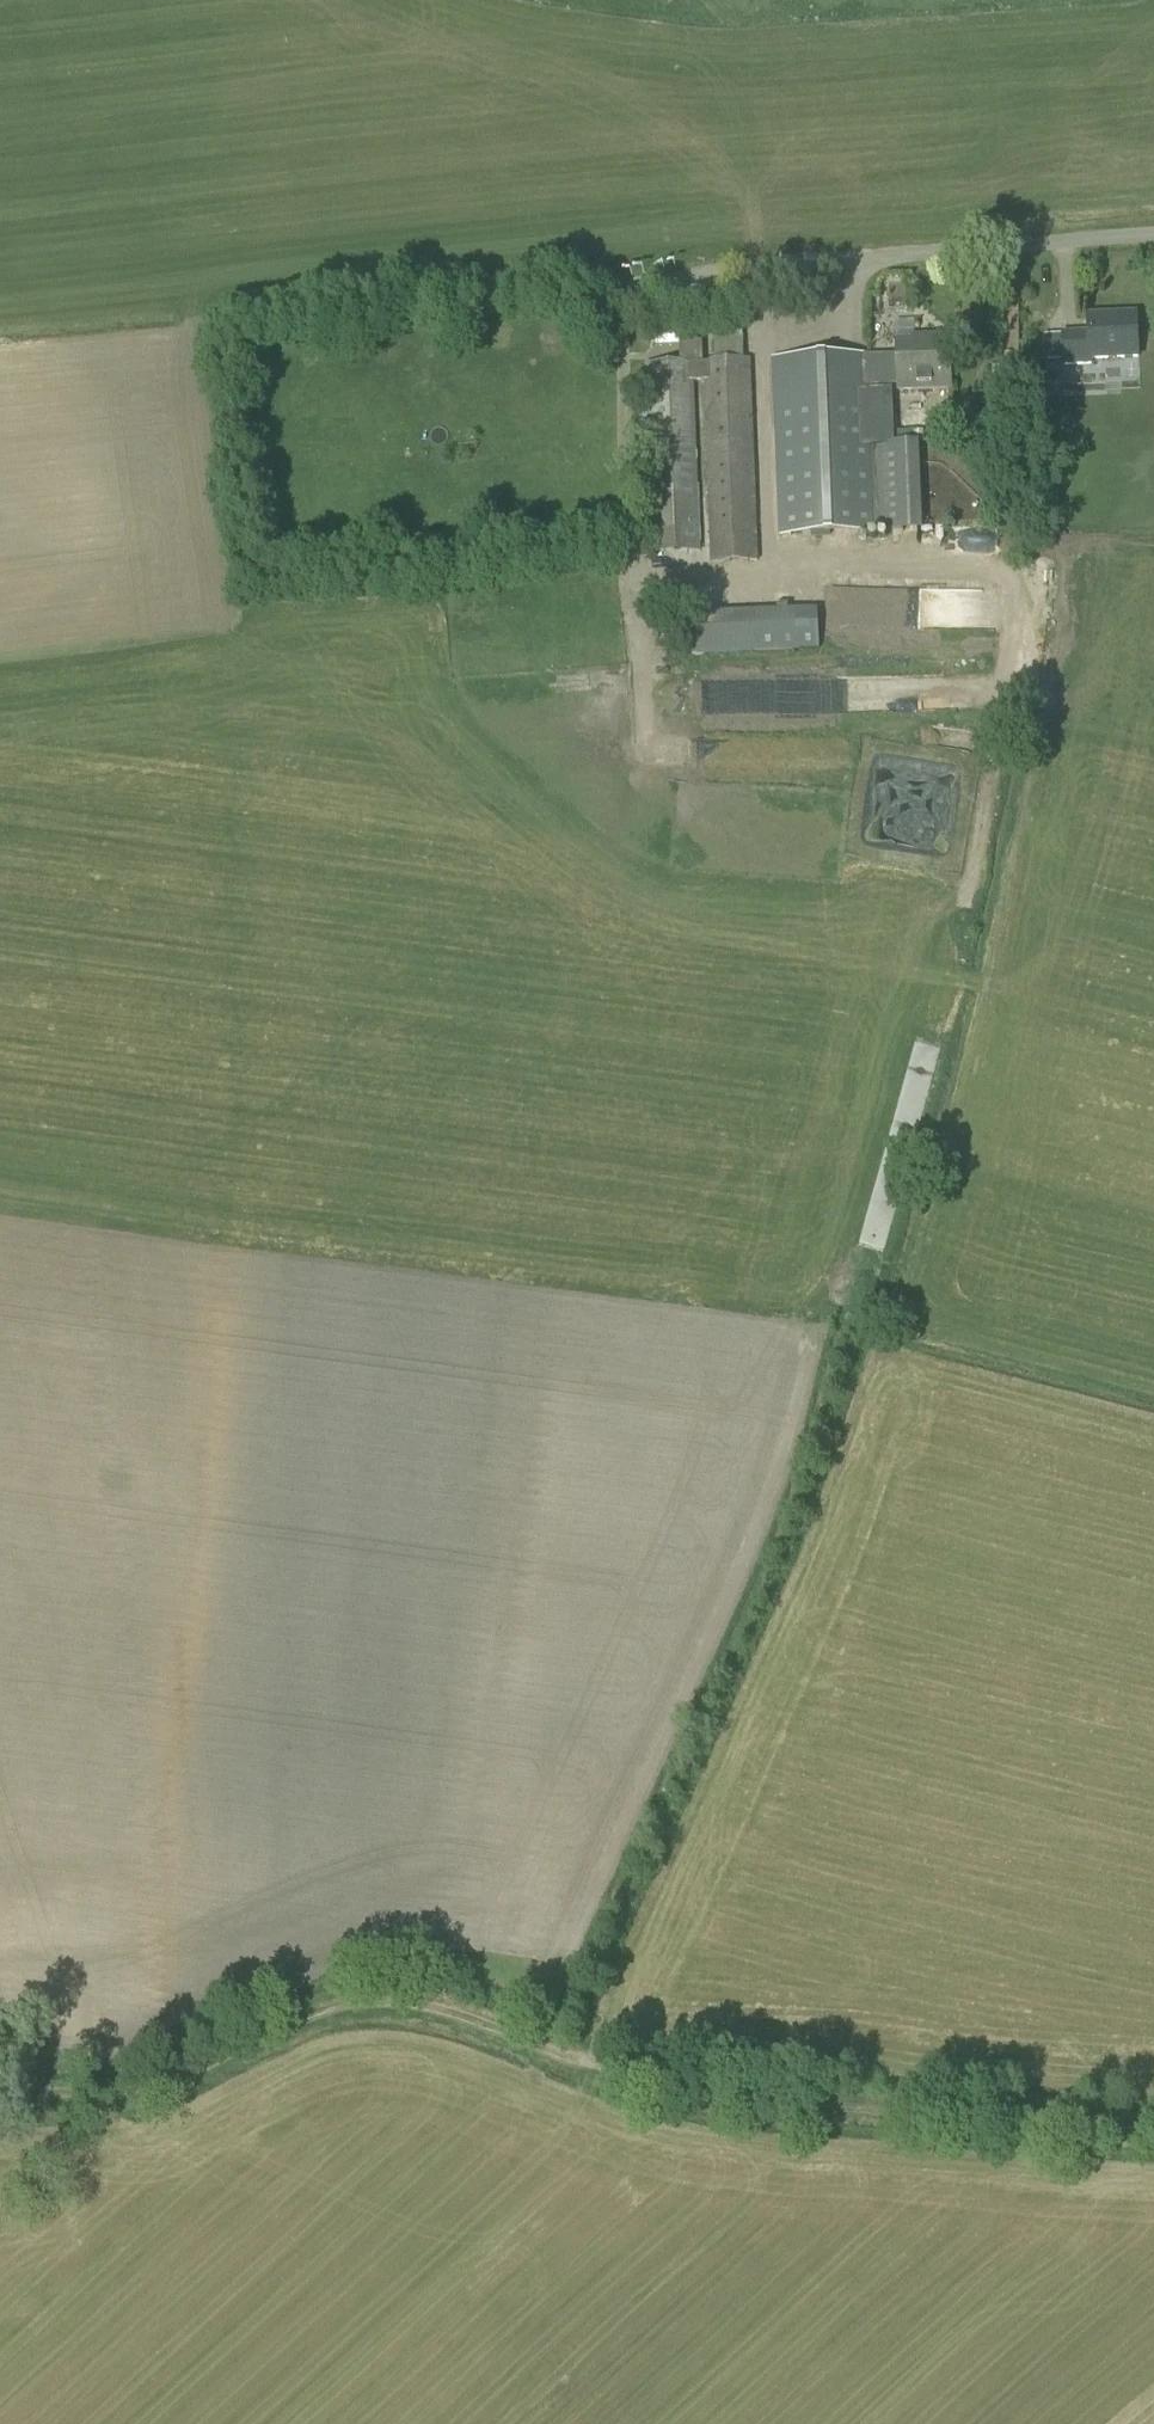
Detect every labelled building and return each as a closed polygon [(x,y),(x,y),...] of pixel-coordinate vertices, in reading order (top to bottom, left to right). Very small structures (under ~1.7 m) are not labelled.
[(1064,364),(1093,363),(1093,359),(1138,357),(1137,315),(1087,317),(1088,333),(1062,335),(1064,364)] [(950,389),(949,338),(927,338),(928,342),(896,343),(896,354),(771,359),(778,537),(879,533),(922,532),(919,444),(876,446),(874,386),(879,386),(879,398),(899,398),(899,390),(950,389)] [(758,562),(750,360),(703,361),(692,362),(644,365),(653,555),(701,553),(693,380),(703,380),(709,564),(758,562)] [(818,612),(788,613),(789,652),(819,650),(818,612)] [(761,653),(759,614),(735,615),(737,654),(761,653)]
